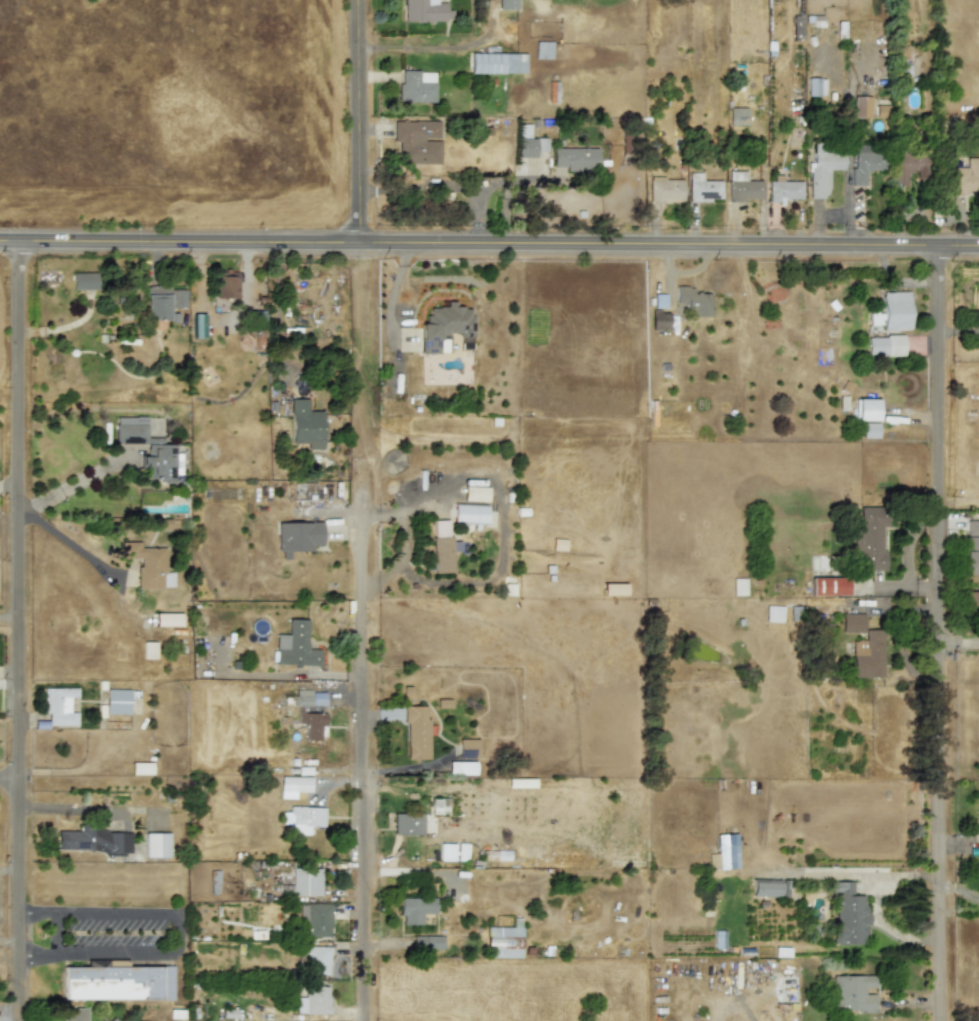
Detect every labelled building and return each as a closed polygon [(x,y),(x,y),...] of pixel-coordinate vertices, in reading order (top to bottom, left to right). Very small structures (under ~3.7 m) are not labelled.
[(446,21),(445,3),(436,3),(436,0),(404,0),(404,22),(446,21)] [(498,10),(516,10),(516,0),(498,0),(498,10)] [(802,15),(792,15),(793,40),(802,39),(802,15)] [(552,41),(535,41),(534,58),(551,59),(552,41)] [(470,73),(524,74),(525,54),(470,53),(470,73)] [(434,102),(434,71),(399,71),(399,101),(434,102)] [(807,95),(824,96),(824,79),(808,78),(807,95)] [(870,96),(853,96),(852,117),(870,118),(870,96)] [(729,125),(747,125),(747,107),(729,107),(729,125)] [(393,121),(393,142),(398,142),(398,163),(440,163),(440,140),(438,140),(438,122),(393,121)] [(517,157),(536,157),(536,152),(547,152),(547,138),(530,138),(530,124),(518,124),(517,157)] [(852,185),(865,186),(866,171),(882,171),(882,146),(853,145),(852,185)] [(808,198),(828,198),(828,170),(843,170),(843,146),(813,146),(813,162),(808,162),(808,198)] [(597,148),(553,148),(553,169),(597,170),(597,148)] [(907,172),(923,172),(923,152),(894,152),(894,186),(906,186),(907,172)] [(968,158),(968,167),(953,167),(953,175),(947,175),(947,192),(978,193),(978,158),(968,158)] [(728,201),(761,200),(761,181),(746,181),(746,171),(728,171),(728,201)] [(722,181),(703,181),(703,173),(689,173),(689,201),(722,201),(722,181)] [(683,179),(649,178),(649,201),(683,202),(683,179)] [(801,199),(801,181),(769,181),(769,203),(783,203),(783,199),(801,199)] [(216,272),(215,299),(238,299),(239,273),(216,272)] [(71,290),(96,291),(96,273),(71,273),(71,290)] [(676,305),(692,305),(691,316),(711,317),(712,294),(693,293),(693,287),(676,287),(676,305)] [(909,292),(883,293),(884,331),(911,331),(909,292)] [(168,294),(145,294),(145,320),(168,320),(168,294)] [(420,353),(447,354),(448,333),(460,333),(459,349),(472,350),(473,308),(456,308),(456,302),(446,302),(446,308),(428,307),(427,324),(421,324),(420,353)] [(651,330),(669,331),(669,312),(652,311),(651,330)] [(882,313),(870,314),(870,325),(883,324),(882,313)] [(868,337),(868,356),(904,356),(904,337),(868,337)] [(879,400),(857,399),(857,421),(878,421),(879,400)] [(291,444),(307,444),(307,450),(323,449),(323,411),(308,412),(308,400),(291,400),(291,444)] [(175,445),(156,445),(156,438),(146,437),(147,417),(115,417),(115,444),(148,444),(148,456),(141,456),(141,467),(151,467),(151,477),(160,477),(160,483),(175,483),(175,445)] [(878,439),(878,424),(862,424),(862,439),(878,439)] [(463,500),(487,501),(487,487),(463,486),(463,500)] [(486,505),(453,504),(453,523),(485,524),(486,505)] [(859,506),(858,524),(853,524),(852,570),(885,570),(886,507),(859,506)] [(452,572),(452,551),(459,551),(459,541),(448,541),(448,520),(433,520),(433,573),(452,572)] [(966,536),(978,536),(978,521),(966,520),(966,536)] [(320,522),(278,523),(278,559),(290,559),(289,551),(312,551),(312,545),(321,545),(320,522)] [(964,537),(963,574),(978,574),(978,537),(964,537)] [(565,551),(565,539),(552,539),(552,550),(565,551)] [(165,547),(138,547),(138,542),(120,542),(120,558),(137,558),(137,588),(170,588),(170,582),(162,582),(162,577),(168,577),(168,572),(165,572),(165,547)] [(810,596),(848,595),(847,577),(810,577),(810,596)] [(745,595),(745,578),(733,578),(733,595),(745,595)] [(625,595),(625,583),(602,584),(602,595),(625,595)] [(966,611),(978,612),(978,591),(967,591),(966,611)] [(782,622),(783,606),(766,606),(765,622),(782,622)] [(181,626),(180,613),(154,614),(154,626),(181,626)] [(852,677),(883,677),(882,629),(864,629),(864,613),(841,614),(841,633),(865,632),(865,642),(852,642),(852,677)] [(276,634),(275,664),(319,665),(320,649),(306,649),(307,619),(288,619),(288,635),(276,634)] [(156,659),(156,642),(143,642),(143,659),(156,659)] [(44,687),(43,713),(48,713),(48,725),(77,726),(77,712),(69,712),(70,697),(76,697),(77,688),(44,687)] [(130,690),(106,689),(106,713),(130,714),(130,690)] [(293,691),(294,706),(325,705),(324,690),(293,691)] [(406,759),(428,759),(426,705),(404,706),(406,759)] [(320,740),(319,726),(325,725),(325,713),(322,713),(322,706),(297,706),(297,723),(305,723),(305,741),(320,740)] [(459,739),(458,757),(477,757),(478,740),(459,739)] [(475,761),(448,762),(448,775),(475,774),(475,761)] [(151,774),(151,763),(131,763),(131,774),(151,774)] [(311,792),(311,777),(281,776),(281,791),(311,792)] [(447,812),(446,799),(431,800),(431,813),(447,812)] [(324,827),(325,807),(290,806),(289,834),(311,834),(312,827),(324,827)] [(393,835),(423,835),(423,813),(393,813),(393,835)] [(56,851),(130,853),(131,830),(79,829),(79,831),(56,831),(56,851)] [(145,857),(169,857),(169,833),(144,833),(145,857)] [(717,869),(737,869),(736,835),(716,835),(717,869)] [(457,860),(467,860),(468,843),(458,843),(457,860)] [(454,844),(440,844),(440,861),(454,861),(454,844)] [(291,885),(282,885),(281,895),(320,896),(321,869),(292,868),(291,885)] [(218,870),(210,870),(210,893),(219,893),(218,870)] [(751,896),(779,896),(779,880),(751,879),(751,896)] [(865,944),(865,895),(852,895),(852,881),(830,881),(830,893),(835,893),(835,922),(831,922),(831,944),(865,944)] [(402,924),(421,925),(421,913),(435,913),(436,898),(399,897),(399,916),(402,917),(402,924)] [(330,903),(306,903),(305,915),(299,915),(299,937),(330,937),(330,903)] [(487,927),(486,956),(520,957),(521,918),(512,918),(512,928),(487,927)] [(412,936),(413,950),(444,949),(444,935),(412,936)] [(329,974),(328,946),(298,947),(298,967),(305,967),(305,974),(329,974)] [(63,967),(63,1000),(172,1000),(172,966),(127,966),(127,960),(87,960),(87,967),(63,967)] [(874,976),(833,976),(833,1011),(874,1011),(874,994),(864,994),(864,988),(874,988),(874,976)] [(328,1014),(329,986),(305,986),(305,998),(296,997),(296,1013),(328,1014)] [(87,1008),(62,1008),(62,1020),(87,1020),(87,1008)]
